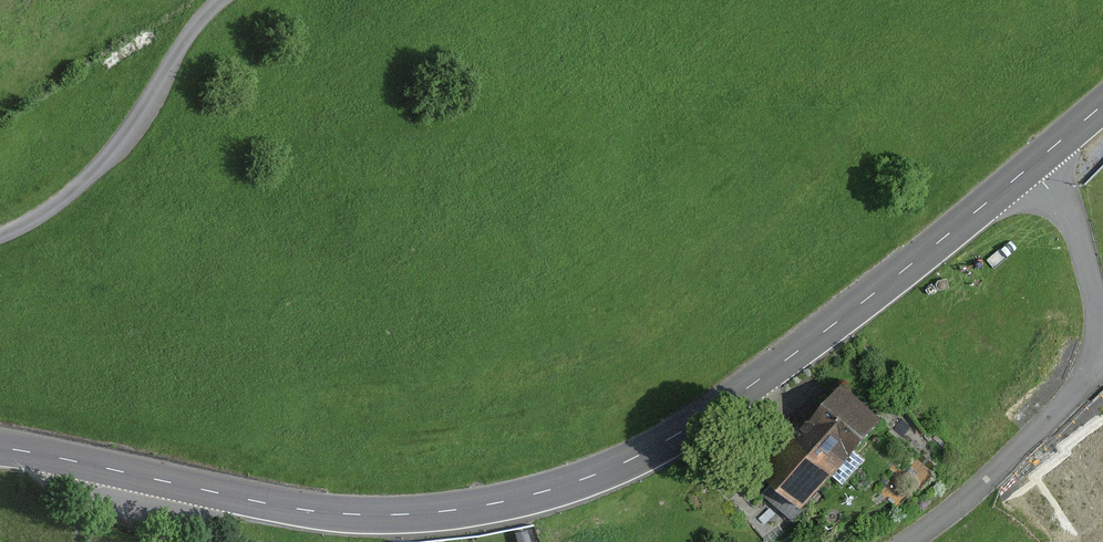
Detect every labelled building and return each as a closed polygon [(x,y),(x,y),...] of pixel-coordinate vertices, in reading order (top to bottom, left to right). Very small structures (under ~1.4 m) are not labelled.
[(868,422),(828,387),(749,477),(790,512),(868,422)]
